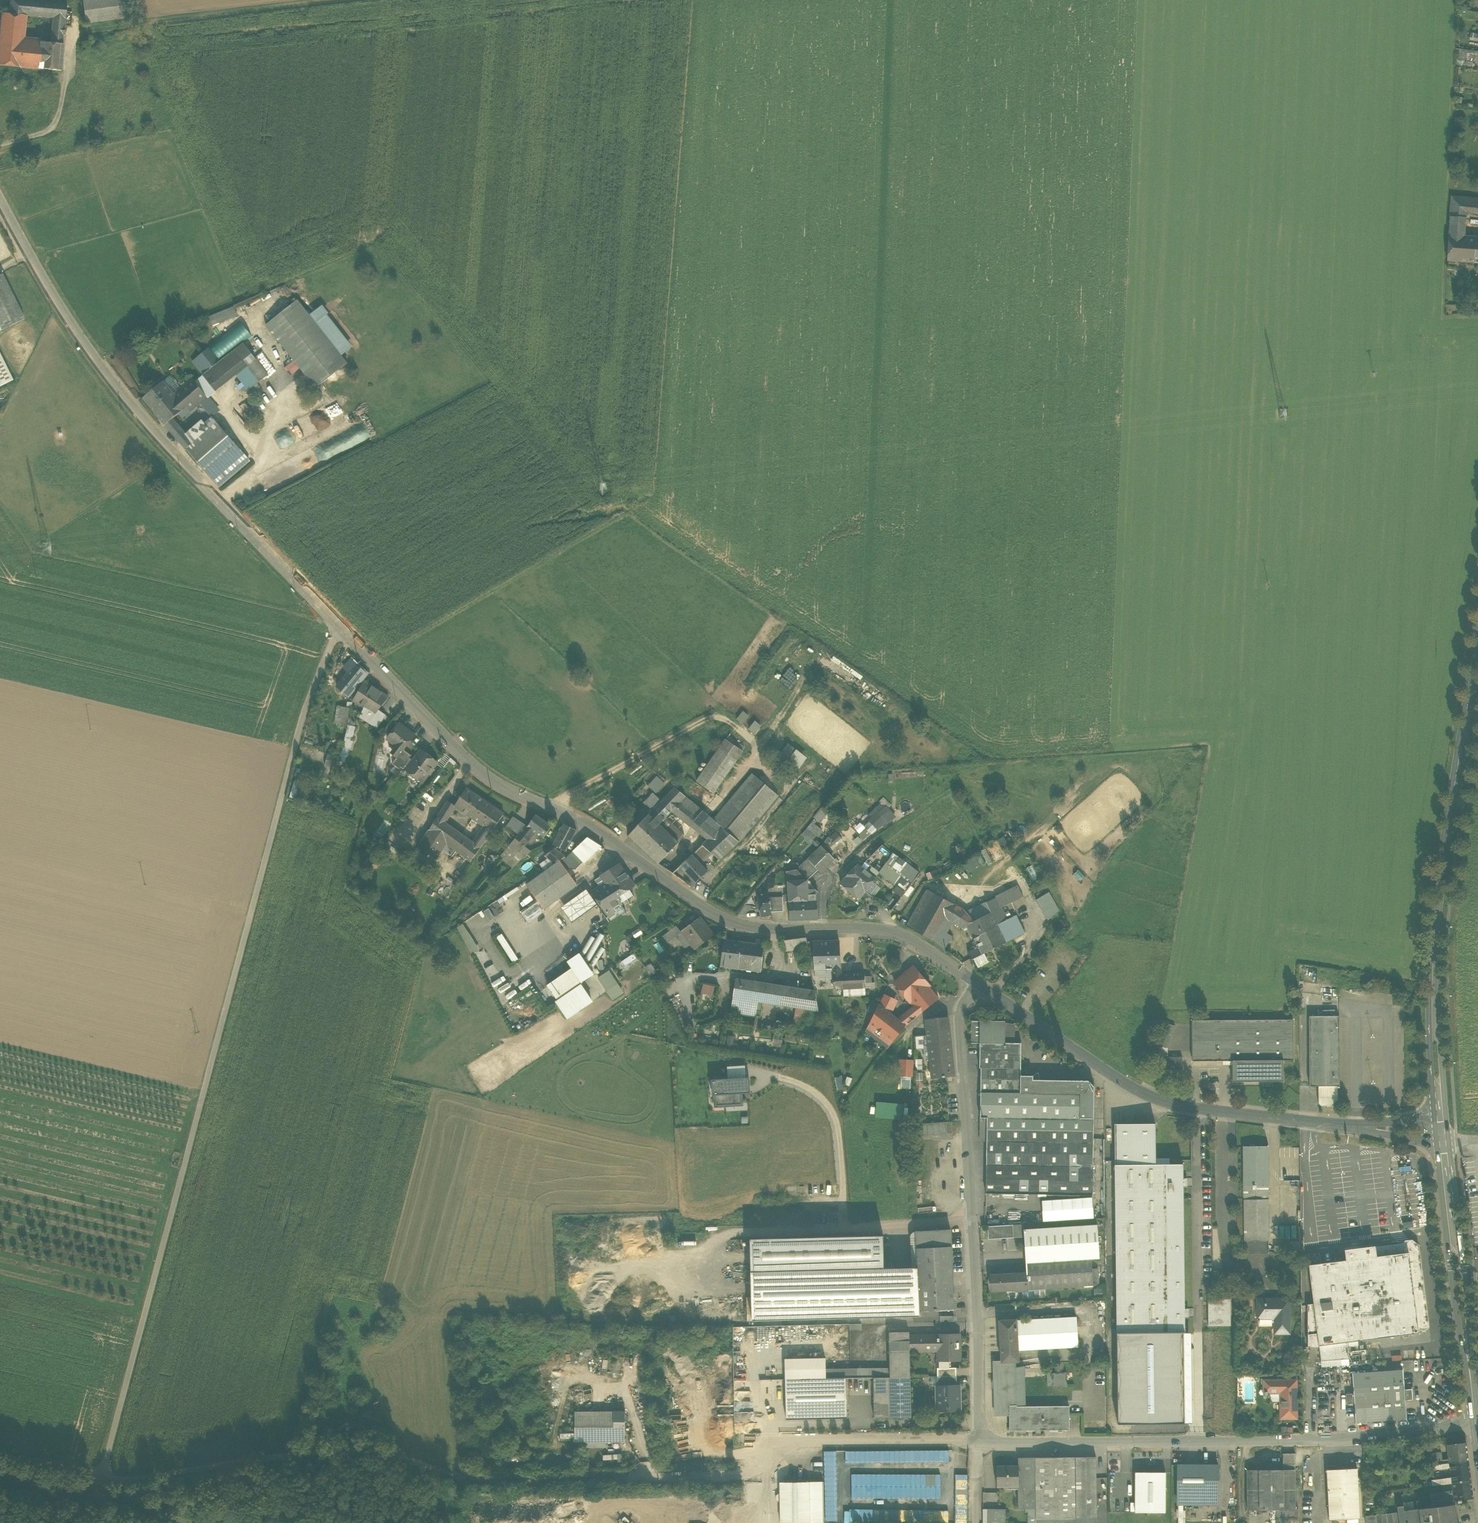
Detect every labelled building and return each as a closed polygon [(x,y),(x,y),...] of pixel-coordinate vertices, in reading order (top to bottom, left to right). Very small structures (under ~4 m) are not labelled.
[(53,18),(65,19),(67,3),(28,0),(10,0),(9,14),(25,15),(53,18)] [(85,23),(125,18),(123,0),(83,0),(85,23)] [(20,67),(23,41),(25,15),(9,14),(3,13),(0,41),(0,65),(20,67)] [(53,18),(52,26),(65,27),(65,19),(53,18)] [(64,35),(65,27),(52,26),(51,34),(64,35)] [(51,34),(50,43),(63,45),(64,35),(51,34)] [(41,43),(23,41),(20,67),(39,69),(41,43)] [(61,71),(63,45),(50,43),(41,43),(39,69),(61,71)] [(1451,197),(1450,216),(1466,217),(1466,212),(1477,213),(1477,199),(1451,197)] [(1450,216),(1448,238),(1464,239),(1466,217),(1450,216)] [(1464,239),(1448,238),(1447,260),(1477,262),(1477,240),(1464,239)] [(0,275),(0,331),(24,319),(2,274),(0,275)] [(347,363),(341,355),(310,316),(298,300),(266,325),(316,388),(347,363)] [(210,317),(213,326),(216,325),(217,324),(238,316),(234,307),(210,317)] [(320,309),(310,316),(341,355),(351,348),(320,309)] [(244,343),(236,349),(261,381),(269,374),(244,343)] [(207,349),(213,356),(218,352),(212,345),(207,349)] [(201,371),(203,374),(217,361),(213,356),(207,349),(203,352),(193,361),(201,371)] [(248,390),(261,381),(236,349),(227,356),(239,372),(236,374),(248,390)] [(0,354),(0,386),(13,380),(0,354)] [(239,372),(227,356),(220,361),(217,361),(203,374),(203,375),(215,391),(236,374),(239,372)] [(215,391),(203,375),(195,382),(207,397),(215,391)] [(170,376),(163,381),(168,387),(175,381),(170,376)] [(173,394),(168,387),(163,381),(143,398),(165,424),(173,419),(186,407),(190,412),(200,404),(207,397),(195,382),(192,378),(181,388),(173,394)] [(181,388),(175,381),(168,387),(173,394),(181,388)] [(200,404),(211,416),(218,410),(207,397),(200,404)] [(165,424),(172,433),(179,426),(173,419),(165,424)] [(177,439),(186,449),(209,429),(203,422),(187,435),(184,432),(177,439)] [(217,422),(209,429),(186,449),(209,476),(219,487),(249,460),(217,422)] [(172,433),(177,439),(184,432),(179,426),(172,433)] [(349,672),(346,675),(358,686),(368,675),(350,658),(344,665),(347,667),(345,669),(349,672)] [(349,698),(358,686),(346,675),(336,687),(349,698)] [(364,707),(365,707),(376,688),(365,681),(353,701),(364,707)] [(365,707),(369,709),(375,713),(378,710),(388,696),(376,688),(365,707)] [(337,706),(336,717),(341,718),(350,719),(351,708),(352,703),(347,702),(347,707),(337,706)] [(369,709),(365,707),(364,707),(359,717),(376,728),(377,727),(371,723),(373,721),(365,715),(369,709)] [(379,711),(378,710),(375,713),(369,709),(365,715),(373,721),(379,711)] [(371,723),(377,727),(385,715),(379,711),(373,721),(371,723)] [(749,716),(743,711),(736,719),(742,724),(749,716)] [(340,727),(347,728),(349,723),(350,719),(341,718),(340,724),(340,727)] [(761,726),(755,721),(748,730),(755,734),(761,726)] [(347,728),(344,742),(343,747),(349,749),(351,740),(350,740),(351,737),(352,737),(355,727),(351,726),(350,724),(350,723),(349,723),(347,728)] [(397,745),(396,746),(402,751),(403,751),(404,750),(415,735),(399,723),(388,738),(397,745)] [(730,733),(726,739),(743,751),(747,745),(730,733)] [(387,739),(396,746),(397,745),(388,738),(387,739)] [(697,781),(714,793),(743,751),(726,739),(697,781)] [(787,761),(796,749),(788,743),(779,754),(787,761)] [(397,757),(402,751),(396,746),(392,751),(393,754),(397,757)] [(341,754),(340,757),(339,761),(345,762),(346,756),(347,757),(349,749),(343,747),(341,754)] [(807,758),(796,749),(787,761),(786,762),(797,770),(807,758)] [(395,765),(399,769),(408,757),(410,755),(404,750),(403,751),(402,751),(397,757),(392,764),(395,765)] [(417,755),(413,761),(406,770),(408,771),(422,782),(429,773),(431,773),(433,771),(432,769),(437,763),(424,752),(420,757),(417,755)] [(437,763),(443,767),(451,758),(444,753),(437,763)] [(340,757),(328,754),(325,766),(332,768),(337,769),(339,761),(340,757)] [(404,776),(408,771),(406,770),(413,761),(408,757),(399,769),(398,771),(404,776)] [(398,771),(399,769),(395,765),(391,771),(395,774),(398,771)] [(752,774),(714,820),(722,828),(739,842),(778,795),(752,774)] [(665,783),(657,776),(648,786),(656,793),(665,783)] [(294,780),(290,797),(295,799),(300,782),(294,780)] [(649,814),(659,824),(685,796),(675,787),(661,801),(652,811),(649,814)] [(484,827),(491,832),(504,814),(466,788),(455,806),(454,806),(456,807),(484,827)] [(370,789),(367,797),(375,800),(378,791),(370,789)] [(644,802),(652,811),(661,801),(653,793),(646,799),(644,802)] [(678,842),(691,826),(703,811),(685,796),(659,824),(678,842)] [(448,801),(443,808),(452,814),(456,807),(454,806),(455,806),(448,801)] [(877,811),(878,812),(884,807),(881,803),(875,809),(877,811)] [(884,807),(878,812),(887,821),(889,823),(896,816),(886,805),(884,807)] [(822,807),(814,817),(821,823),(829,813),(822,807)] [(443,808),(438,817),(446,823),(452,814),(443,808)] [(691,826),(696,831),(709,816),(703,811),(691,826)] [(869,820),(877,828),(881,824),(882,826),(887,821),(878,812),(877,811),(872,816),(873,817),(869,820)] [(628,836),(658,864),(679,842),(678,842),(659,824),(649,814),(628,836)] [(536,815),(527,827),(538,835),(543,839),(552,826),(536,815)] [(696,831),(708,840),(708,839),(711,841),(722,828),(714,820),(709,816),(696,831)] [(438,817),(429,830),(455,850),(471,862),(480,848),(472,842),(446,823),(438,817)] [(517,835),(525,825),(513,818),(506,828),(517,835)] [(801,835),(810,842),(822,830),(815,824),(817,821),(815,819),(801,835)] [(553,845),(566,852),(577,830),(564,824),(553,845)] [(532,843),(538,835),(527,827),(525,825),(515,838),(523,845),(523,846),(524,845),(525,846),(529,841),(532,843)] [(477,837),(484,842),(491,832),(484,827),(477,837)] [(739,842),(722,828),(711,841),(708,839),(708,840),(700,847),(708,856),(715,864),(739,842)] [(859,836),(863,840),(870,833),(866,829),(859,836)] [(451,855),(455,850),(429,830),(428,830),(418,847),(437,859),(443,850),(451,855)] [(836,832),(830,837),(836,843),(841,838),(836,832)] [(370,842),(373,845),(376,848),(377,846),(383,841),(378,835),(370,842)] [(477,837),(472,842),(480,848),(484,842),(477,837)] [(582,861),(584,863),(601,846),(588,837),(573,851),(582,861)] [(1009,846),(1004,837),(998,840),(1003,849),(1009,846)] [(515,838),(511,843),(519,850),(523,845),(515,838)] [(512,868),(530,852),(523,846),(523,845),(519,850),(511,843),(499,857),(512,868)] [(379,847),(377,846),(376,848),(373,845),(369,852),(374,855),(379,847)] [(818,870),(832,857),(821,846),(807,859),(818,870)] [(691,855),(699,864),(708,856),(700,847),(691,855)] [(553,863),(555,864),(565,856),(555,848),(545,856),(548,858),(553,863)] [(993,863),(986,848),(981,851),(988,865),(993,863)] [(559,861),(565,869),(575,869),(582,861),(573,851),(566,858),(565,857),(559,861)] [(879,872),(898,887),(905,892),(920,874),(893,853),(879,872)] [(699,864),(691,855),(679,867),(694,884),(707,872),(699,864)] [(984,862),(981,855),(976,857),(980,864),(984,862)] [(361,867),(364,869),(372,859),(369,857),(361,867)] [(964,864),(969,871),(979,865),(974,857),(964,864)] [(553,863),(548,858),(540,864),(543,869),(553,863)] [(796,869),(807,880),(818,870),(807,859),(796,869)] [(520,912),(528,923),(545,911),(544,909),(577,885),(565,869),(559,861),(555,864),(545,871),(526,884),(538,899),(520,912)] [(600,876),(605,884),(600,887),(593,891),(595,894),(591,897),(597,905),(607,919),(612,915),(609,911),(621,903),(617,897),(629,889),(634,885),(619,864),(600,876)] [(852,892),(860,897),(861,897),(865,891),(872,882),(875,878),(858,864),(853,870),(845,878),(841,884),(852,892)] [(814,889),(808,890),(807,880),(796,869),(787,871),(789,894),(784,895),(785,902),(789,901),(790,920),(818,919),(816,900),(815,894),(817,892),(814,889)] [(936,869),(926,873),(928,879),(938,875),(936,869)] [(595,880),(600,887),(605,884),(600,876),(595,880)] [(769,877),(767,889),(768,888),(774,888),(775,878),(769,877)] [(879,887),(872,882),(865,891),(872,896),(879,887)] [(995,896),(996,898),(1001,907),(1023,896),(1017,885),(995,896)] [(901,897),(905,892),(898,887),(894,891),(901,897)] [(561,908),(572,923),(597,905),(591,897),(586,889),(561,908)] [(633,895),(629,889),(617,897),(621,903),(633,895)] [(907,926),(914,930),(934,893),(927,889),(907,926)] [(757,892),(760,917),(771,915),(771,912),(770,909),(771,909),(770,901),(769,901),(769,898),(767,890),(767,891),(757,892)] [(1036,899),(1048,920),(1059,910),(1049,892),(1036,899)] [(953,903),(934,893),(914,930),(932,940),(945,918),(953,903)] [(770,909),(771,912),(784,911),(783,897),(770,898),(769,898),(769,901),(770,901),(771,909),(770,909)] [(1007,920),(1001,907),(996,898),(966,912),(963,914),(968,926),(976,942),(1000,930),(997,925),(1007,920)] [(953,903),(945,918),(951,922),(955,924),(961,928),(963,929),(968,926),(963,914),(966,912),(963,909),(953,903)] [(484,912),(490,921),(495,917),(488,908),(484,912)] [(1000,930),(1006,942),(1025,933),(1016,916),(1007,920),(997,925),(1000,930)] [(681,931),(682,933),(690,945),(694,950),(714,935),(700,917),(681,931)] [(945,931),(951,922),(945,918),(932,940),(944,949),(952,936),(945,931)] [(458,927),(473,955),(480,950),(463,924),(458,927)] [(663,936),(668,943),(676,937),(682,933),(681,931),(676,926),(663,936)] [(639,928),(632,932),(635,938),(643,934),(639,928)] [(976,942),(977,943),(982,954),(984,953),(1006,942),(1000,930),(976,942)] [(685,948),(690,945),(682,933),(676,937),(685,948)] [(497,937),(513,962),(518,959),(502,934),(497,937)] [(631,934),(626,937),(629,942),(635,939),(631,934)] [(806,937),(798,938),(800,949),(808,948),(807,941),(806,937)] [(785,951),(800,949),(798,938),(783,940),(783,941),(785,951)] [(721,967),(761,972),(764,945),(764,940),(756,940),(755,944),(724,939),(721,967)] [(814,970),(833,969),(841,969),(839,941),(813,941),(814,970)] [(974,958),(982,954),(977,943),(974,945),(975,948),(968,952),(972,960),(974,958)] [(632,952),(619,961),(624,969),(638,961),(632,952)] [(978,967),(988,962),(984,953),(982,954),(974,958),(978,967)] [(569,963),(573,970),(548,987),(557,1000),(582,983),(594,974),(581,955),(569,963)] [(646,969),(651,976),(656,971),(652,965),(646,969)] [(914,1007),(921,1012),(939,999),(928,985),(914,968),(895,984),(914,1007)] [(833,969),(814,970),(815,976),(819,976),(820,978),(829,977),(830,975),(833,975),(833,969)] [(841,971),(841,969),(833,969),(833,975),(834,989),(842,988),(841,974),(841,971)] [(620,989),(608,971),(598,978),(610,995),(620,989)] [(659,976),(656,971),(651,976),(653,980),(659,976)] [(864,973),(841,974),(842,988),(843,988),(865,987),(865,983),(865,976),(864,973)] [(731,1011),(760,1016),(762,1002),(818,1010),(815,991),(736,979),(735,986),(731,1011)] [(582,983),(557,1000),(555,1001),(567,1018),(592,1001),(580,984),(582,983)] [(715,986),(703,983),(701,993),(713,996),(715,986)] [(865,987),(843,988),(844,997),(866,995),(865,988),(865,987)] [(879,1004),(890,1013),(896,1003),(883,996),(879,1003),(879,1004)] [(867,1011),(874,1014),(879,1004),(879,1003),(873,1000),(867,1011)] [(892,1041),(893,1042),(906,1025),(898,1020),(890,1013),(879,1004),(874,1014),(869,1023),(892,1041)] [(909,1011),(915,1018),(921,1012),(914,1007),(909,1011)] [(906,1025),(915,1018),(909,1011),(898,1020),(906,1025)] [(1309,1016),(1309,1086),(1318,1086),(1337,1086),(1339,1086),(1339,1024),(1339,1016),(1317,1016),(1309,1016)] [(926,1020),(929,1046),(951,1044),(948,1018),(926,1020)] [(980,1042),(1004,1043),(1005,1022),(1005,1021),(971,1020),(971,1043),(980,1043),(980,1042)] [(1232,1082),(1283,1081),(1283,1061),(1293,1060),(1293,1020),(1192,1020),(1192,1061),(1232,1061),(1232,1082)] [(1004,1043),(1015,1043),(1015,1024),(1005,1022),(1004,1043)] [(1158,1045),(1167,1048),(1175,1025),(1163,1022),(1156,1044),(1158,1045)] [(887,1047),(892,1041),(869,1023),(865,1031),(887,1047)] [(735,1036),(728,1035),(726,1047),(737,1049),(738,1043),(734,1043),(735,1036)] [(783,1040),(773,1038),(772,1046),(781,1047),(783,1040)] [(980,1116),(1080,1118),(1080,1094),(1021,1093),(1021,1075),(1021,1043),(1020,1043),(1015,1043),(1004,1043),(980,1042),(980,1043),(979,1068),(981,1068),(980,1116)] [(931,1069),(932,1078),(954,1076),(951,1044),(929,1046),(931,1069)] [(1158,1057),(1167,1057),(1167,1048),(1158,1045),(1158,1057)] [(899,1076),(912,1077),(913,1060),(900,1059),(899,1076)] [(728,1079),(746,1077),(746,1065),(727,1066),(728,1079)] [(1033,1076),(1021,1075),(1021,1093),(1080,1094),(1080,1118),(1094,1119),(1094,1087),(1088,1080),(1039,1080),(1035,1074),(1033,1076)] [(844,1089),(841,1075),(835,1077),(837,1090),(844,1089)] [(728,1079),(711,1079),(712,1096),(715,1095),(715,1106),(742,1105),(741,1094),(751,1093),(750,1077),(746,1077),(728,1079)] [(1318,1104),(1321,1106),(1335,1106),(1337,1103),(1337,1086),(1318,1086),(1318,1104)] [(904,1104),(876,1101),(875,1117),(902,1119),(904,1104)] [(987,1141),(986,1165),(1093,1167),(1094,1119),(1080,1118),(980,1116),(980,1124),(980,1141),(987,1141)] [(922,1124),(923,1136),(946,1134),(945,1122),(922,1124)] [(1115,1124),(1115,1165),(1156,1164),(1155,1124),(1115,1124)] [(1244,1240),(1268,1240),(1268,1199),(1268,1147),(1244,1147),(1244,1200),(1244,1240)] [(1183,1164),(1156,1164),(1115,1165),(1114,1165),(1116,1332),(1185,1331),(1183,1164)] [(1092,1195),(1093,1167),(986,1165),(986,1193),(1092,1195)] [(1092,1197),(1042,1200),(1043,1222),(1093,1218),(1092,1197)] [(1023,1224),(1013,1225),(1014,1238),(1025,1237),(1024,1230),(1023,1224)] [(987,1226),(988,1239),(1014,1238),(1013,1225),(987,1226)] [(1027,1274),(1028,1290),(1045,1289),(1052,1288),(1093,1285),(1091,1258),(1099,1257),(1097,1225),(1024,1230),(1025,1237),(1027,1274)] [(916,1231),(917,1248),(951,1247),(950,1230),(916,1231)] [(917,1248),(916,1231),(913,1232),(910,1236),(911,1268),(918,1267),(917,1248)] [(750,1239),(751,1272),(884,1268),(883,1235),(750,1239)] [(1268,1240),(1244,1240),(1244,1255),(1268,1254),(1268,1240)] [(1403,1243),(1375,1247),(1376,1257),(1405,1253),(1405,1251),(1413,1241),(1412,1240),(1405,1240),(1403,1243)] [(1405,1251),(1405,1253),(1408,1252),(1418,1329),(1429,1328),(1418,1245),(1413,1241),(1405,1251)] [(1344,1250),(1346,1260),(1376,1257),(1375,1247),(1375,1246),(1344,1250)] [(953,1286),(951,1247),(917,1248),(918,1267),(919,1288),(934,1288),(953,1287),(953,1286)] [(1418,1333),(1418,1329),(1408,1252),(1405,1253),(1376,1257),(1346,1260),(1308,1265),(1313,1304),(1315,1315),(1319,1345),(1357,1341),(1418,1333)] [(920,1311),(919,1288),(918,1267),(911,1268),(884,1268),(751,1272),(752,1320),(920,1316),(920,1311)] [(1012,1289),(1012,1299),(1045,1297),(1045,1289),(1028,1290),(1027,1274),(1015,1275),(1014,1274),(1007,1274),(1007,1275),(990,1276),(991,1290),(1012,1289)] [(953,1287),(934,1288),(936,1311),(954,1310),(953,1287)] [(920,1311),(936,1311),(934,1288),(919,1288),(920,1311)] [(1045,1289),(1045,1297),(1053,1297),(1052,1288),(1045,1289)] [(1208,1299),(1208,1326),(1230,1326),(1230,1299),(1208,1299)] [(1278,1333),(1289,1333),(1289,1299),(1257,1299),(1258,1316),(1277,1315),(1278,1333)] [(1308,1346),(1319,1345),(1315,1315),(1308,1316),(1308,1346)] [(1016,1320),(1018,1350),(1078,1347),(1076,1317),(1016,1320)] [(1001,1361),(1002,1362),(1015,1361),(1018,1361),(1018,1350),(1016,1320),(1016,1319),(999,1320),(1001,1361)] [(1186,1423),(1185,1331),(1116,1332),(1117,1424),(1186,1423)] [(889,1332),(890,1368),(890,1377),(910,1377),(909,1352),(909,1336),(909,1332),(889,1332)] [(948,1357),(948,1360),(960,1360),(959,1348),(957,1348),(957,1343),(959,1343),(959,1334),(938,1335),(938,1338),(925,1338),(924,1335),(909,1336),(909,1352),(939,1351),(939,1357),(948,1357)] [(1319,1345),(1321,1361),(1341,1359),(1349,1359),(1349,1356),(1348,1352),(1347,1347),(1358,1346),(1357,1341),(1319,1345)] [(1341,1359),(1342,1365),(1362,1364),(1361,1354),(1349,1356),(1349,1359),(1341,1359)] [(846,1378),(857,1378),(857,1369),(826,1369),(825,1358),(785,1359),(785,1379),(846,1378)] [(1069,1406),(1025,1406),(1016,1406),(1015,1367),(1015,1361),(1002,1362),(1001,1361),(994,1361),(995,1415),(1009,1414),(1009,1430),(1069,1430),(1069,1406)] [(1023,1366),(1015,1367),(1016,1406),(1025,1406),(1023,1366)] [(890,1368),(857,1369),(857,1378),(873,1378),(890,1377),(890,1368)] [(939,1376),(941,1376),(956,1376),(956,1368),(939,1368),(939,1376)] [(1355,1417),(1355,1422),(1406,1419),(1404,1400),(1412,1399),(1411,1389),(1404,1390),(1402,1370),(1352,1373),(1353,1393),(1346,1394),(1347,1404),(1354,1403),(1355,1417)] [(1053,1373),(1054,1385),(1067,1384),(1066,1372),(1053,1373)] [(956,1386),(956,1376),(941,1376),(942,1386),(956,1386)] [(874,1418),(890,1418),(890,1377),(873,1378),(874,1418)] [(910,1377),(890,1377),(890,1418),(911,1417),(910,1377)] [(847,1418),(846,1378),(785,1379),(786,1419),(847,1418)] [(1265,1392),(1265,1395),(1267,1395),(1267,1392),(1281,1392),(1281,1401),(1281,1418),(1296,1418),(1296,1380),(1264,1380),(1264,1384),(1263,1384),(1263,1388),(1264,1388),(1264,1392),(1265,1392)] [(947,1404),(947,1410),(959,1409),(959,1394),(957,1394),(956,1386),(942,1386),(937,1386),(937,1405),(947,1404)] [(1273,1401),(1281,1401),(1281,1392),(1267,1392),(1267,1395),(1265,1395),(1265,1398),(1270,1398),(1273,1401)] [(575,1441),(625,1441),(624,1412),(575,1412),(575,1441)] [(1449,1459),(1449,1463),(1468,1460),(1465,1442),(1447,1445),(1449,1459)] [(949,1449),(845,1450),(845,1463),(949,1462),(949,1449)] [(838,1520),(836,1450),(824,1451),(826,1520),(838,1520)] [(1283,1470),(1295,1469),(1295,1453),(1283,1453),(1283,1470)] [(1428,1457),(1429,1465),(1449,1463),(1449,1459),(1442,1460),(1442,1456),(1428,1457)] [(1095,1457),(1018,1458),(1018,1466),(1019,1466),(1019,1474),(1019,1486),(1018,1486),(1018,1508),(1028,1508),(1028,1522),(1096,1522),(1095,1457)] [(1468,1460),(1449,1463),(1450,1467),(1451,1478),(1452,1483),(1470,1480),(1468,1460)] [(1178,1495),(1218,1495),(1218,1464),(1178,1464),(1178,1495)] [(1018,1486),(1019,1486),(1019,1474),(1019,1466),(1018,1466),(997,1466),(997,1486),(1018,1486)] [(1327,1470),(1328,1489),(1358,1488),(1357,1468),(1327,1470)] [(1276,1510),(1295,1510),(1295,1509),(1295,1469),(1283,1470),(1247,1470),(1247,1510),(1276,1510)] [(1135,1512),(1165,1512),(1165,1472),(1135,1472),(1135,1512)] [(940,1474),(851,1474),(851,1498),(940,1498),(940,1474)] [(967,1474),(955,1474),(955,1522),(967,1522),(967,1474)] [(1472,1498),(1470,1480),(1452,1483),(1454,1500),(1472,1498)] [(823,1481),(810,1482),(780,1482),(780,1493),(779,1493),(776,1495),(776,1500),(779,1502),(780,1502),(780,1522),(810,1522),(824,1522),(823,1481)] [(1328,1489),(1329,1520),(1359,1518),(1358,1488),(1328,1489)] [(982,1491),(982,1507),(997,1507),(997,1491),(982,1491)] [(1430,1494),(1431,1507),(1452,1504),(1451,1491),(1430,1494)] [(1218,1495),(1178,1495),(1177,1504),(1218,1505),(1218,1495)] [(1453,1504),(1452,1504),(1431,1507),(1403,1511),(1397,1511),(1397,1512),(1399,1522),(1455,1522),(1453,1504)] [(849,1511),(844,1510),(844,1522),(849,1522),(849,1521),(948,1522),(948,1510),(849,1509),(849,1511)] [(1006,1509),(987,1509),(987,1522),(1005,1522),(1006,1509)] [(1295,1510),(1276,1510),(1276,1518),(1277,1518),(1297,1518),(1298,1518),(1298,1509),(1295,1509),(1295,1510)] [(1376,1522),(1399,1522),(1397,1512),(1375,1515),(1376,1522)] [(1366,1522),(1376,1522),(1375,1515),(1375,1514),(1365,1516),(1366,1522)]
